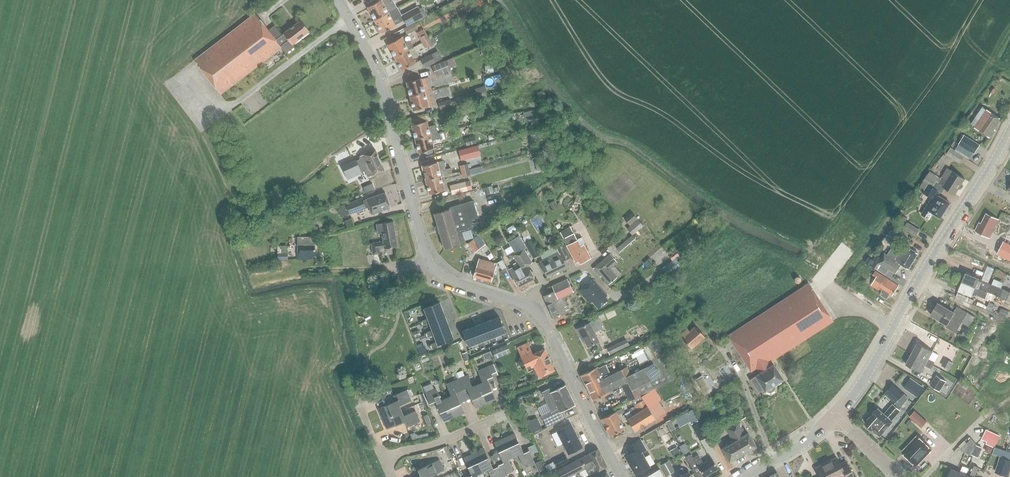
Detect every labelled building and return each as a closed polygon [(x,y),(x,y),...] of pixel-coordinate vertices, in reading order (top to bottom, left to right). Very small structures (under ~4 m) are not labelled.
[(397,8),(392,0),(381,0),(368,7),(375,20),(397,8)] [(419,9),(418,6),(402,15),(407,26),(427,15),(423,7),(419,9)] [(397,17),(402,14),(398,8),(397,8),(375,20),(382,33),(395,26),(391,18),(396,16),(397,17)] [(269,30),(256,13),(195,60),(221,94),(282,48),(286,53),(295,47),(293,44),(310,31),(301,20),(282,35),(275,25),(269,30)] [(404,29),(407,35),(418,29),(415,23),(404,29)] [(422,43),(430,39),(427,34),(419,38),(422,43)] [(405,43),(402,37),(388,45),(395,57),(408,50),(408,49),(413,47),(410,40),(405,43)] [(430,39),(422,43),(425,48),(432,44),(430,39)] [(402,70),(416,63),(408,50),(395,57),(402,70)] [(421,59),(425,68),(436,62),(431,54),(421,59)] [(451,71),(447,60),(432,66),(436,76),(451,71)] [(488,85),(478,88),(480,97),(490,94),(488,86),(492,85),(491,78),(487,79),(488,85)] [(410,96),(425,93),(422,79),(407,82),(410,96)] [(414,110),(429,107),(425,93),(410,96),(414,110)] [(439,104),(441,110),(450,107),(448,101),(439,104)] [(1001,119),(988,110),(976,128),(990,137),(995,130),(994,130),(1001,119)] [(428,126),(427,121),(412,125),(416,139),(430,135),(438,133),(435,124),(428,126)] [(972,143),(974,140),(965,134),(959,144),(961,145),(966,148),(972,153),(977,146),(972,143)] [(419,153),(434,149),(432,140),(430,135),(416,139),(419,153)] [(475,136),(465,139),(467,146),(477,143),(475,136)] [(473,157),(470,147),(459,151),(461,161),(473,157)] [(952,157),(956,150),(951,147),(947,154),(952,157)] [(356,159),(341,165),(348,180),(359,175),(358,173),(365,169),(368,177),(385,170),(379,158),(376,150),(375,150),(364,155),(363,155),(360,157),(361,161),(357,162),(356,159)] [(446,169),(444,161),(423,166),(426,180),(441,176),(453,173),(452,167),(446,169)] [(930,171),(924,180),(925,181),(924,182),(928,185),(929,184),(939,191),(942,193),(945,188),(956,194),(965,179),(948,168),(941,179),(930,171)] [(581,176),(587,184),(591,181),(586,173),(581,176)] [(430,194),(445,190),(441,176),(426,180),(430,194)] [(468,191),(465,182),(450,185),(452,195),(468,191)] [(939,191),(929,184),(928,185),(924,182),(921,186),(926,190),(924,193),(932,198),(922,214),(930,220),(934,214),(941,218),(950,203),(937,194),(939,191)] [(373,184),(364,187),(366,193),(375,190),(375,189),(373,184)] [(391,208),(385,193),(367,199),(367,200),(364,201),(363,199),(347,204),(351,214),(370,207),(372,215),(391,208)] [(574,202),(581,204),(583,197),(576,195),(574,202)] [(435,214),(445,248),(460,244),(459,242),(465,240),(462,232),(473,229),(470,220),(478,218),(473,201),(462,204),(449,208),(449,210),(435,214)] [(344,216),(349,213),(345,204),(340,206),(344,216)] [(625,219),(629,224),(637,218),(633,213),(625,219)] [(975,231),(990,238),(999,220),(987,213),(982,224),(980,222),(975,231)] [(643,226),(638,219),(627,228),(632,235),(643,226)] [(398,247),(394,221),(377,224),(378,234),(382,233),(384,241),(372,243),(373,255),(380,254),(380,249),(385,248),(385,249),(398,247)] [(904,228),(916,236),(920,230),(908,222),(904,228)] [(563,239),(574,233),(570,227),(560,232),(563,239)] [(474,239),(480,248),(486,244),(479,235),(474,239)] [(616,248),(620,253),(636,239),(632,235),(616,248)] [(520,236),(508,243),(511,246),(504,250),(507,255),(514,251),(516,255),(513,256),(519,265),(509,270),(518,287),(534,279),(534,277),(536,276),(533,271),(531,272),(527,265),(532,263),(524,249),(527,248),(520,236)] [(470,256),(480,248),(474,239),(463,247),(470,256)] [(526,243),(533,258),(539,255),(532,240),(526,243)] [(584,245),(581,246),(578,240),(567,245),(576,263),(579,262),(580,264),(591,258),(584,245)] [(316,241),(298,241),(298,260),(312,259),(312,255),(316,255),(316,241)] [(1005,242),(1004,241),(997,254),(1009,261),(1009,244),(1005,242)] [(570,257),(563,243),(556,246),(559,252),(540,261),(548,277),(567,268),(564,260),(570,257)] [(909,269),(918,253),(905,245),(899,256),(896,260),(887,255),(885,254),(882,259),(877,256),(874,260),(869,257),(866,263),(871,267),(872,266),(886,274),(889,269),(896,274),(902,265),(909,269)] [(890,250),(887,255),(896,260),(899,256),(890,250)] [(617,262),(610,254),(593,269),(600,277),(601,276),(609,284),(622,274),(614,265),(617,262)] [(663,267),(668,275),(683,263),(681,261),(683,260),(679,255),(663,267)] [(474,276),(492,282),(497,266),(495,265),(495,263),(479,259),(474,276)] [(876,271),(873,275),(876,277),(871,285),(879,290),(880,289),(883,290),(881,295),(887,299),(890,294),(893,296),(899,286),(876,271)] [(1001,297),(1004,289),(979,279),(979,278),(966,273),(963,281),(988,292),(1001,297)] [(574,291),(568,279),(553,286),(555,291),(544,296),(554,318),(569,311),(563,296),(574,291)] [(607,295),(593,279),(579,291),(590,303),(592,301),(598,308),(608,300),(606,297),(607,295)] [(986,298),(988,292),(963,281),(959,291),(972,296),(973,293),(986,298)] [(834,321),(809,283),(728,335),(751,371),(757,368),(760,373),(756,376),(764,389),(765,391),(766,390),(766,391),(771,392),(774,390),(775,386),(775,385),(783,379),(773,365),(772,366),(769,362),(834,321)] [(1004,289),(1001,297),(1009,301),(1009,292),(1004,289)] [(987,301),(984,308),(992,311),(995,304),(987,301)] [(429,321),(444,315),(440,302),(424,308),(428,318),(420,322),(421,326),(430,323),(429,321)] [(957,307),(954,312),(938,303),(931,315),(947,324),(946,327),(956,332),(962,322),(969,326),(974,317),(957,307)] [(433,333),(449,327),(444,315),(429,321),(430,323),(432,330),(424,333),(426,338),(434,334),(433,333)] [(505,332),(499,317),(487,322),(493,337),(495,337),(502,334),(505,333),(505,332)] [(603,329),(598,319),(577,329),(581,339),(583,338),(588,347),(599,342),(595,333),(603,329)] [(493,337),(487,322),(475,326),(481,342),(483,341),(490,338),(493,337)] [(481,342),(475,326),(463,331),(469,346),(479,343),(481,342)] [(680,335),(692,349),(705,337),(696,326),(690,331),(687,329),(680,335)] [(438,345),(453,339),(449,327),(433,333),(434,334),(437,342),(428,345),(430,349),(439,346),(438,345)] [(958,336),(967,341),(972,331),(966,327),(962,334),(959,333),(958,336)] [(674,344),(668,337),(661,344),(666,350),(674,344)] [(675,378),(656,339),(642,346),(648,359),(639,363),(642,369),(631,374),(627,366),(616,372),(616,373),(609,376),(604,366),(598,369),(597,367),(581,375),(594,401),(610,393),(609,391),(622,385),(630,401),(641,395),(675,378)] [(606,348),(610,355),(630,345),(626,339),(606,348)] [(533,354),(528,343),(517,348),(529,372),(533,370),(537,379),(555,370),(545,349),(533,354)] [(933,365),(935,362),(929,359),(933,351),(918,343),(912,354),(933,365)] [(423,345),(417,347),(420,356),(428,354),(425,344),(423,345)] [(507,345),(492,351),(495,359),(510,352),(507,345)] [(932,369),(933,365),(912,354),(906,365),(921,373),(925,365),(932,369)] [(947,360),(943,366),(950,370),(953,363),(947,360)] [(486,404),(496,400),(489,382),(494,379),(493,377),(498,375),(494,364),(478,371),(483,382),(478,384),(486,404)] [(486,404),(478,384),(473,387),(468,375),(457,379),(463,393),(468,391),(476,408),(486,404)] [(947,382),(937,375),(930,385),(940,392),(947,382)] [(764,389),(756,376),(750,380),(759,393),(764,389)] [(904,388),(918,398),(925,387),(911,378),(904,388)] [(457,395),(463,393),(457,379),(446,384),(451,396),(446,398),(454,417),(465,413),(457,395)] [(891,420),(899,410),(909,398),(893,384),(884,394),(895,404),(885,415),(879,409),(878,410),(875,410),(873,413),(873,415),(872,416),(873,417),(866,424),(873,430),(880,436),(893,422),(891,420)] [(575,405),(565,385),(551,392),(549,388),(542,392),(546,401),(550,411),(541,415),(547,427),(564,419),(561,412),(575,405)] [(709,386),(701,391),(704,396),(712,391),(709,386)] [(454,417),(446,398),(441,400),(436,388),(425,393),(431,406),(437,404),(444,422),(454,417)] [(383,420),(402,411),(400,406),(411,401),(407,390),(394,396),(396,401),(378,409),(383,420)] [(635,431),(655,419),(641,396),(632,400),(635,405),(635,406),(629,409),(633,416),(628,419),(635,431)] [(734,410),(740,420),(746,417),(740,407),(734,410)] [(402,411),(383,420),(387,429),(405,422),(407,427),(420,422),(416,411),(404,416),(402,411)] [(927,422),(915,411),(910,417),(922,428),(927,422)] [(624,429),(616,412),(602,419),(611,436),(624,429)] [(423,416),(428,428),(432,426),(428,414),(423,416)] [(542,429),(537,418),(527,422),(531,433),(542,429)] [(666,422),(671,431),(675,428),(671,419),(666,422)] [(745,434),(738,422),(726,429),(734,442),(722,448),(730,462),(756,447),(748,433),(745,434)] [(706,436),(698,423),(692,426),(700,440),(706,436)] [(583,447),(571,424),(557,431),(561,439),(556,441),(559,447),(564,445),(568,454),(583,447)] [(987,444),(995,448),(1000,436),(986,430),(984,436),(990,439),(987,444)] [(414,432),(410,433),(412,440),(419,438),(418,434),(414,432)] [(505,438),(514,457),(518,455),(524,466),(534,461),(528,448),(523,451),(515,433),(505,438)] [(908,449),(919,461),(928,451),(930,453),(936,446),(923,434),(908,449)] [(508,459),(514,457),(505,438),(494,442),(502,460),(497,462),(504,475),(514,471),(508,459)] [(625,456),(636,476),(650,468),(642,453),(647,450),(640,439),(629,446),(632,452),(625,456)] [(977,444),(972,439),(960,450),(971,456),(977,444)] [(985,451),(991,454),(993,448),(987,445),(985,451)] [(687,446),(681,449),(684,454),(689,451),(687,446)] [(677,447),(670,451),(673,457),(681,453),(677,447)] [(497,462),(497,463),(492,466),(484,448),(474,453),(483,472),(488,470),(491,476),(503,476),(504,476),(503,475),(504,475),(497,462)] [(599,449),(555,472),(558,476),(566,476),(575,473),(575,474),(586,469),(589,475),(607,466),(599,449)] [(483,472),(474,453),(464,458),(472,475),(468,476),(479,476),(478,475),(483,472)] [(704,476),(718,469),(712,458),(703,463),(698,455),(694,458),(691,454),(686,457),(693,469),(693,470),(697,476),(700,476),(703,475),(704,476)] [(553,461),(557,468),(569,462),(566,455),(553,461)] [(847,463),(842,466),(837,458),(826,463),(833,476),(854,476),(847,463)] [(1009,469),(1009,460),(1002,458),(997,473),(1008,476),(1009,469)] [(433,475),(445,470),(440,459),(427,466),(418,470),(421,475),(417,476),(434,476),(433,475)] [(661,465),(666,476),(675,471),(670,460),(661,465)] [(541,461),(535,463),(538,472),(544,469),(541,461)] [(826,463),(816,468),(820,476),(833,476),(826,463)] [(979,468),(975,466),(970,476),(966,475),(966,476),(963,474),(962,476),(975,476),(978,469),(978,470),(979,468)] [(969,469),(964,467),(962,473),(952,469),(948,476),(962,476),(963,474),(966,476),(966,475),(969,469)] [(685,473),(682,468),(675,472),(678,476),(691,476),(688,471),(685,473)] [(660,469),(646,476),(665,476),(660,469)]
